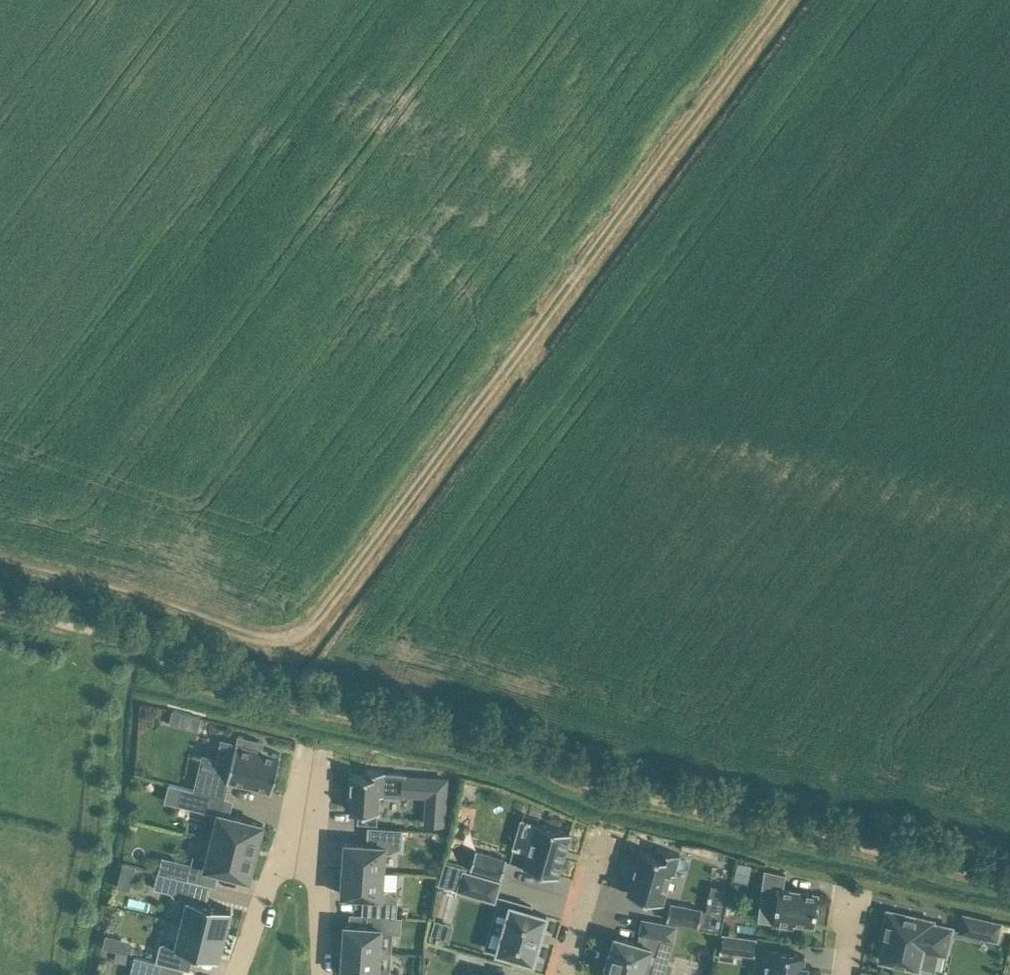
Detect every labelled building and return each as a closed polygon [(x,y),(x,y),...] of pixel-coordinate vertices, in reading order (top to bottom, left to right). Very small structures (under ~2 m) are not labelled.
[(173,708),(170,722),(179,724),(182,711),(173,708)] [(212,792),(224,796),(228,779),(271,790),(280,754),(261,749),(263,740),(238,734),(236,741),(221,737),(216,757),(224,759),(220,775),(198,770),(193,788),(212,792)] [(318,748),(319,757),(339,756),(338,747),(318,748)] [(350,772),(349,795),(351,795),(350,809),(359,809),(358,820),(377,821),(377,810),(379,811),(380,794),(382,794),(382,793),(403,794),(403,792),(410,793),(427,794),(425,822),(441,823),(444,824),(447,777),(405,774),(405,772),(384,771),(384,769),(366,768),(366,773),(350,772)] [(183,785),(178,803),(207,810),(212,792),(193,788),(183,785)] [(219,813),(213,838),(256,849),(262,824),(263,824),(263,822),(261,821),(261,822),(248,818),(249,817),(230,813),(229,814),(222,812),(222,811),(219,811),(219,813)] [(561,817),(552,814),(550,820),(559,823),(561,817)] [(571,830),(537,821),(524,865),(558,874),(571,830)] [(346,841),(344,867),(384,869),(385,851),(389,851),(402,845),(403,827),(368,824),(367,842),(346,841)] [(444,830),(431,829),(430,854),(443,855),(444,830)] [(256,849),(213,838),(208,857),(193,853),(187,877),(211,883),(215,884),(219,870),(235,874),(235,873),(247,876),(250,877),(250,874),(256,849)] [(640,848),(628,891),(663,901),(671,871),(674,872),(679,852),(657,845),(655,852),(640,848)] [(507,857),(476,848),(471,866),(502,875),(507,857)] [(116,885),(129,886),(133,862),(120,860),(116,885)] [(500,879),(464,869),(465,866),(446,861),(444,870),(462,875),(458,889),(495,899),(500,879)] [(344,867),(342,893),(363,894),(362,912),(370,913),(371,913),(397,915),(399,896),(386,886),(383,886),(384,869),(344,867)] [(793,925),(794,920),(814,923),(814,920),(818,918),(819,909),(816,906),(818,892),(784,887),(786,872),(765,867),(761,895),(777,897),(773,922),(793,925)] [(186,905),(182,921),(225,932),(231,907),(207,900),(211,883),(158,870),(154,886),(171,890),(183,904),(186,905)] [(533,959),(538,942),(539,942),(540,940),(538,940),(541,932),(542,933),(543,931),(541,930),(546,913),(530,908),(531,904),(500,895),(496,909),(508,913),(498,949),(533,959)] [(699,924),(702,911),(670,905),(667,918),(699,924)] [(885,939),(881,957),(918,966),(919,963),(934,967),(938,950),(946,952),(952,926),(932,922),(933,919),(888,909),(881,938),(885,939)] [(964,912),(960,929),(999,939),(1003,921),(964,912)] [(345,923),(344,947),(380,950),(381,931),(401,932),(402,915),(371,913),(370,925),(345,923)] [(650,950),(661,953),(666,937),(674,938),(676,924),(675,924),(675,922),(644,916),(644,917),(643,917),(640,931),(641,931),(638,941),(615,934),(611,950),(609,950),(606,962),(607,962),(603,974),(643,974),(650,950)] [(225,932),(182,921),(178,939),(174,938),(160,942),(156,960),(160,961),(183,966),(190,968),(194,951),(219,957),(225,932)] [(722,931),(720,948),(753,953),(756,936),(722,931)] [(107,933),(103,946),(109,948),(113,934),(107,933)] [(342,971),(368,973),(368,974),(396,974),(397,971),(378,970),(380,950),(344,947),(342,971)] [(752,974),(807,974),(808,965),(803,964),(804,957),(805,953),(766,947),(762,972),(753,971),(752,974)] [(157,974),(160,961),(156,960),(135,954),(130,974),(158,974),(157,974)]
